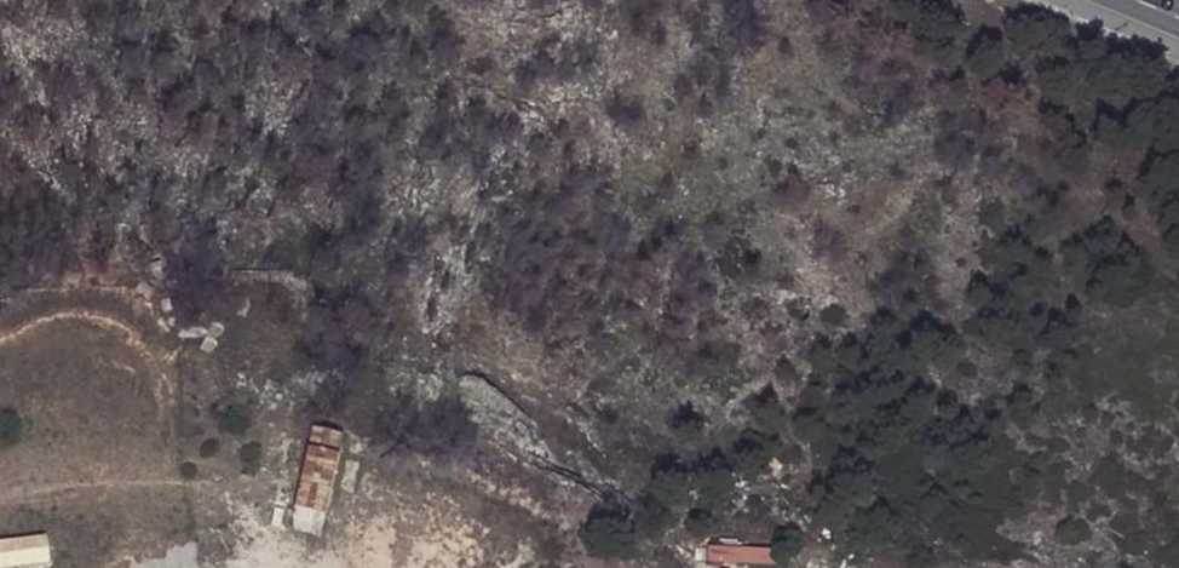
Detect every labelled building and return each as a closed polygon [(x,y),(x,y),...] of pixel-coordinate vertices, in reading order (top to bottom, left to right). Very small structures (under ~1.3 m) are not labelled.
[(317,428),(306,508),(339,512),(349,432),(317,428)] [(0,542),(0,567),(22,567),(54,566),(53,538),(0,542)] [(714,564),(780,564),(780,547),(714,547),(714,564)]
